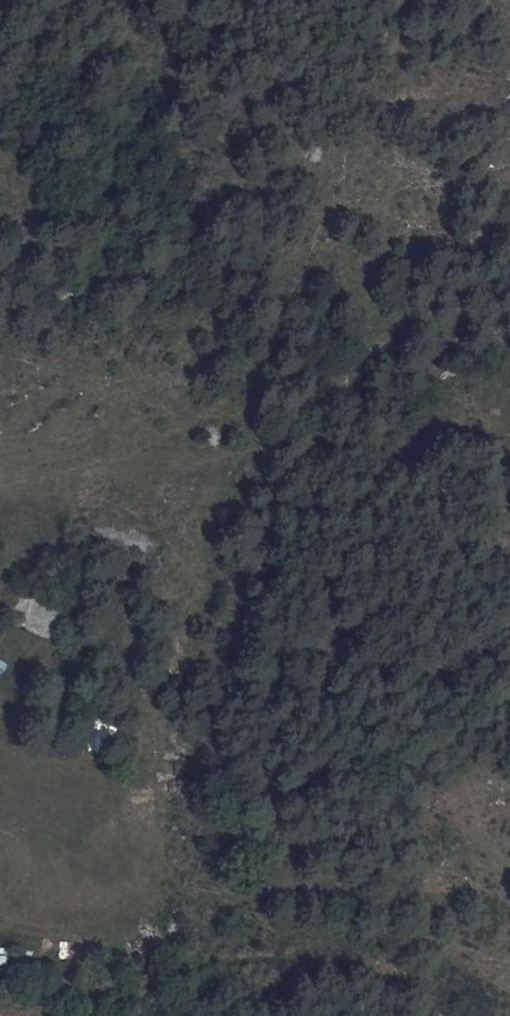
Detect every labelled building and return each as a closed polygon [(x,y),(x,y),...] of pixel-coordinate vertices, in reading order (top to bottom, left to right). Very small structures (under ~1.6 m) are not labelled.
[(31,601),(28,631),(58,635),(62,605),(31,601)]
